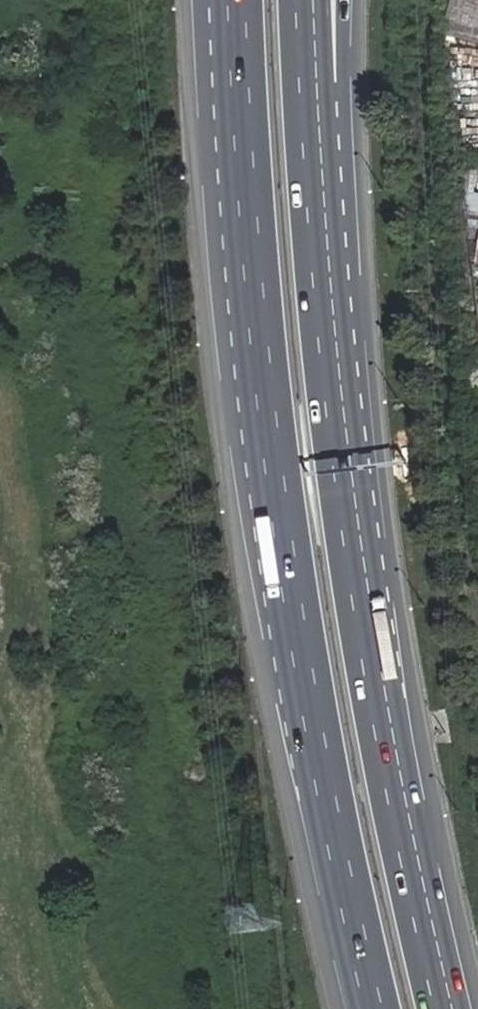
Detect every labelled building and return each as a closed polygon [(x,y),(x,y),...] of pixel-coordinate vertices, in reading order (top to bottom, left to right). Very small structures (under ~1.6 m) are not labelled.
[(473,193),(477,171),(461,168),(463,191),(473,193)] [(473,193),(463,191),(466,212),(477,215),(477,193),(473,193)] [(467,213),(469,237),(477,238),(477,216),(467,213)]
